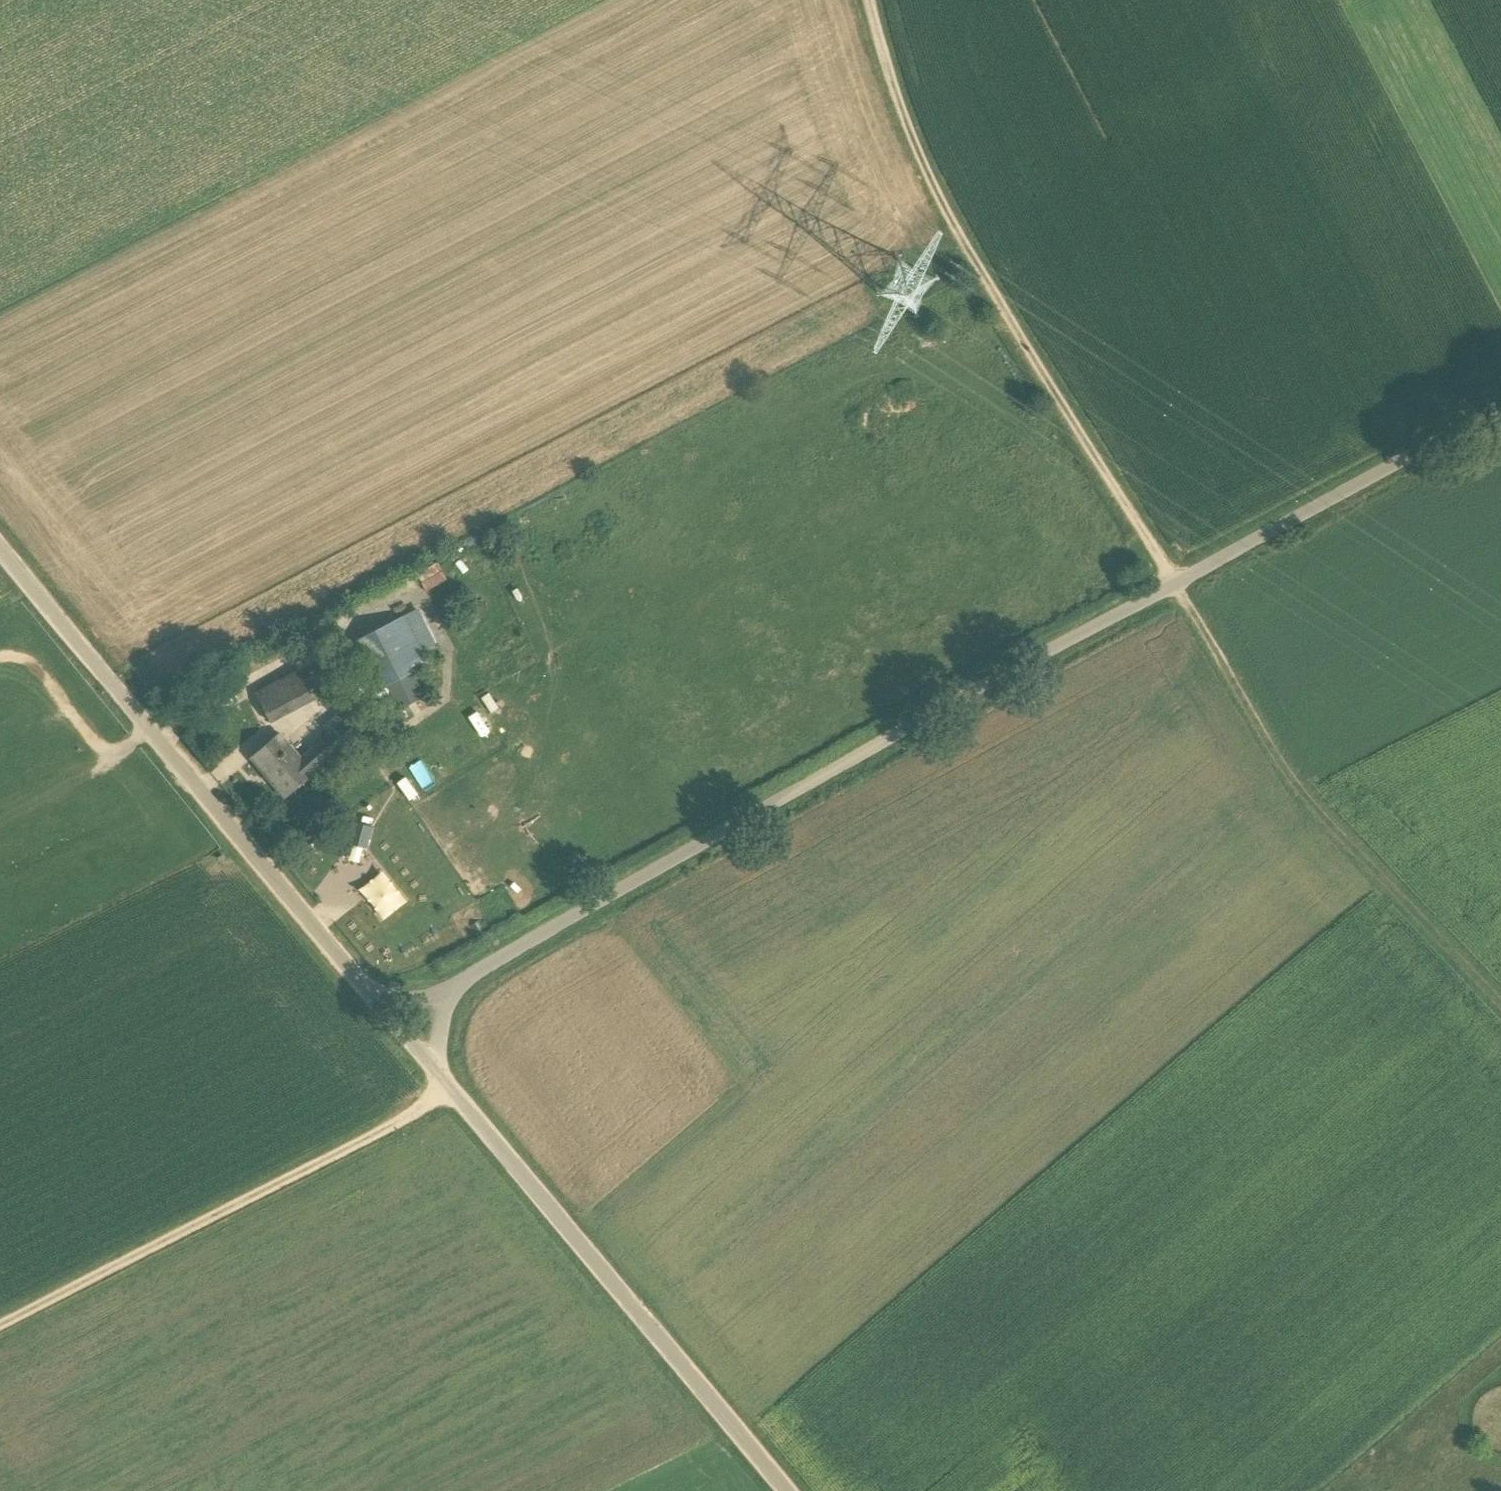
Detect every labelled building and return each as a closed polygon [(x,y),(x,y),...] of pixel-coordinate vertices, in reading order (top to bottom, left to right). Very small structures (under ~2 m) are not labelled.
[(441,561),(421,570),(429,588),(449,579),(441,561)] [(436,645),(419,608),(356,640),(381,689),(387,685),(399,709),(425,696),(417,678),(420,676),(417,670),(429,663),(423,652),(436,645)] [(300,669),(255,693),(270,721),(315,697),(300,669)] [(481,710),(471,716),(481,734),(491,729),(481,710)] [(361,732),(347,716),(301,757),(280,734),(252,758),(285,797),(303,782),(361,732)] [(349,843),(368,849),(374,828),(355,822),(349,843)] [(481,919),(470,926),(477,936),(488,930),(481,919)]
